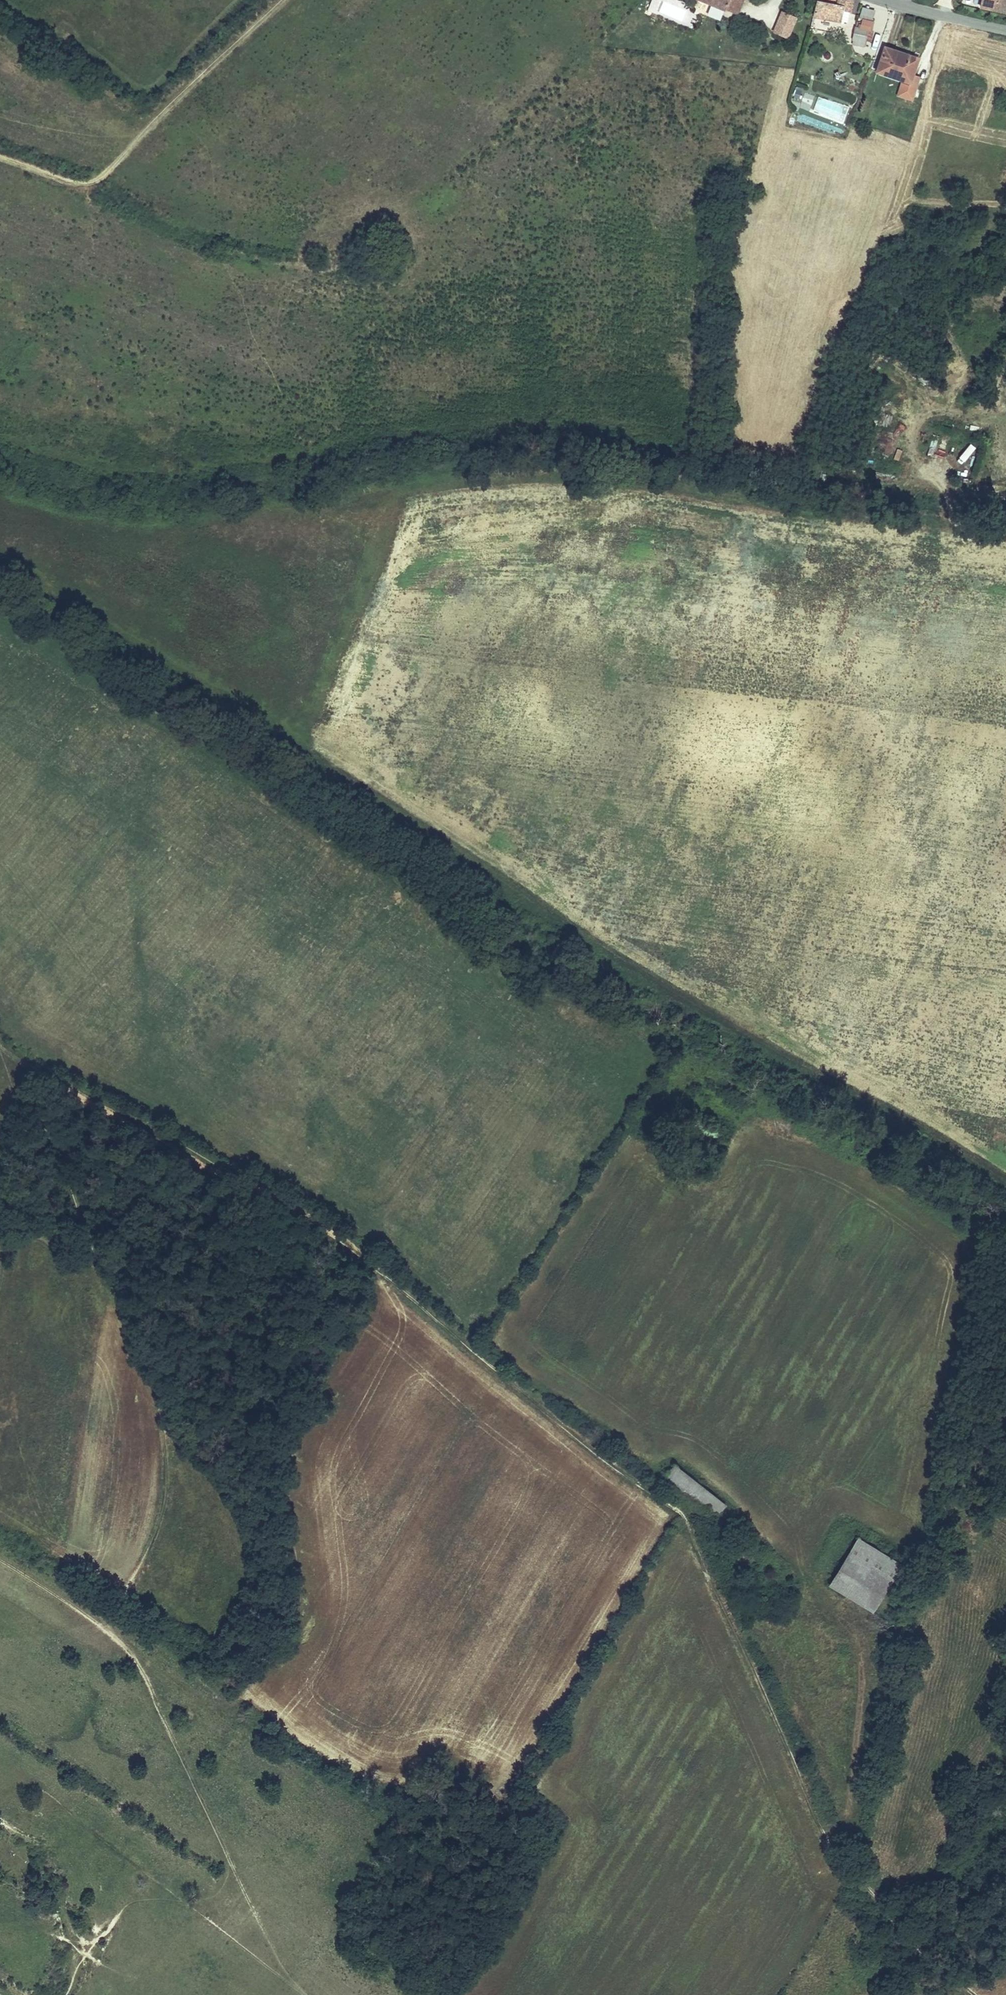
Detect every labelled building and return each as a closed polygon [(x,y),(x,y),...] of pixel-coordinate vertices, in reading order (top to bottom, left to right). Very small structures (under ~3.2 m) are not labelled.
[(659,0),(650,0),(646,10),(654,13),(659,0)] [(682,20),(686,2),(679,0),(662,0),(658,14),(682,20)] [(726,9),(730,0),(703,0),(726,9)] [(737,0),(730,0),(726,9),(738,14),(742,2),(737,0)] [(853,0),(817,0),(814,16),(848,23),(850,13),(851,13),(853,0)] [(983,7),(1005,12),(1005,0),(985,0),(983,7)] [(872,22),(875,11),(863,8),(860,18),(872,22)] [(780,9),(771,31),(788,37),(797,16),(780,9)] [(868,30),(856,27),(853,40),(866,42),(866,41),(867,37),(868,30)] [(884,50),(877,72),(910,83),(918,58),(900,52),(899,55),(884,50)] [(675,1467),(666,1479),(714,1517),(723,1505),(675,1467)] [(858,1537),(830,1585),(872,1611),(901,1564),(858,1537)]
